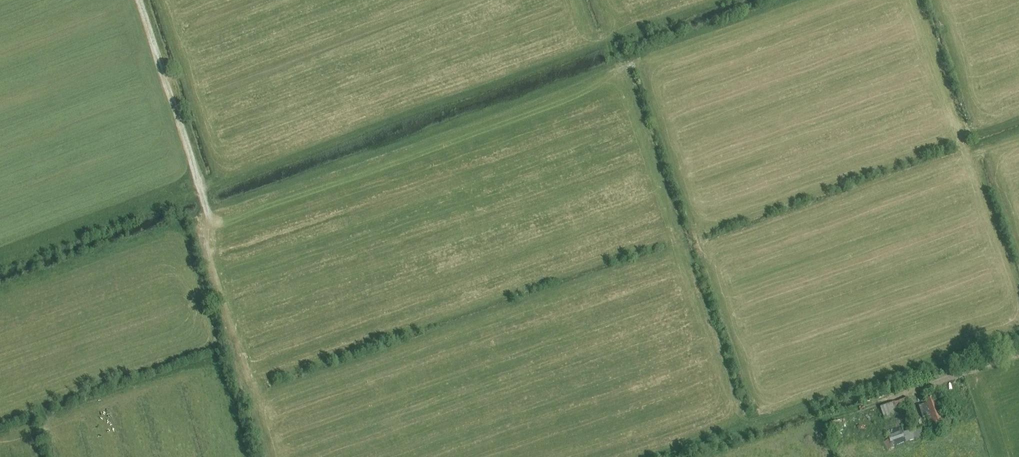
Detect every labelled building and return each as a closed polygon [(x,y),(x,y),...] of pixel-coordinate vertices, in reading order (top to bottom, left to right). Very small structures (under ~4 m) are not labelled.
[(896,416),(898,422),(903,420),(904,423),(915,420),(907,398),(880,407),(884,420),(896,416)] [(932,429),(946,425),(940,407),(938,408),(935,398),(926,401),(927,404),(920,407),(923,418),(928,417),(932,429)] [(839,420),(826,425),(830,437),(844,432),(839,420)] [(901,425),(902,428),(887,432),(891,447),(922,438),(917,420),(901,425)]
